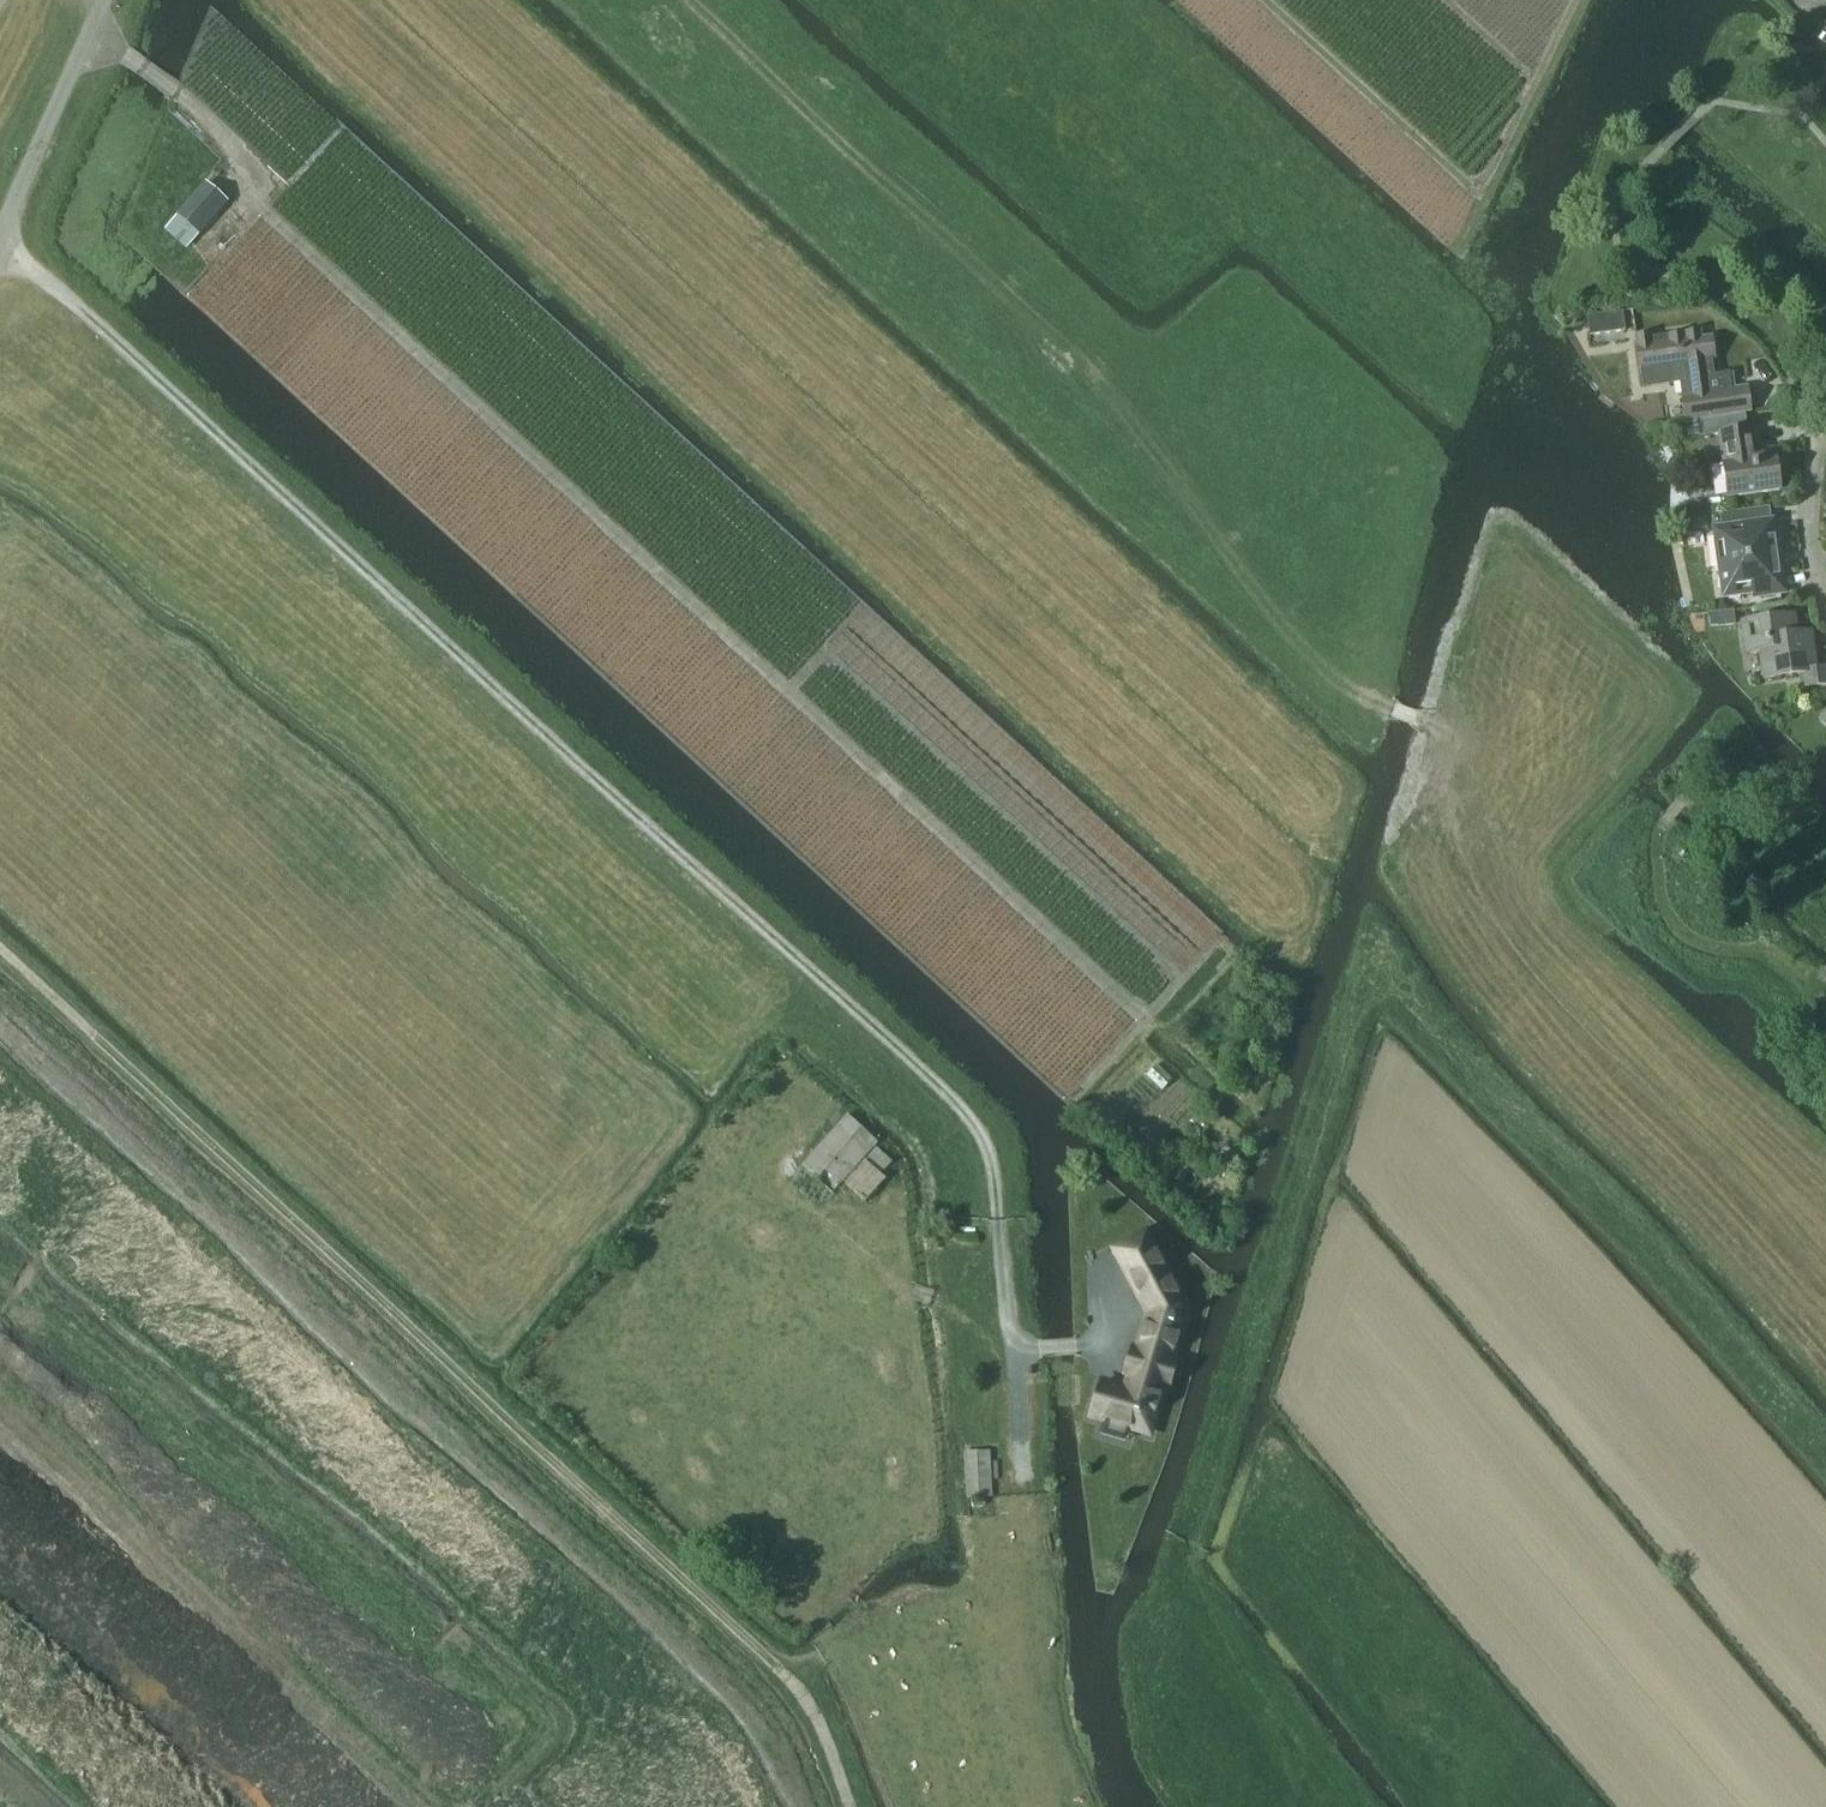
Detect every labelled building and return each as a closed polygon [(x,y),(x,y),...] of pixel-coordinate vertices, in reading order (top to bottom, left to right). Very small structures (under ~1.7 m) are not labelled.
[(177,214),(166,228),(188,247),(199,233),(216,214),(227,201),(206,181),(197,192),(177,214)] [(1587,317),(1588,317),(1590,336),(1626,331),(1624,312),(1623,311),(1587,317)] [(1691,329),(1637,336),(1642,373),(1644,386),(1675,382),(1682,381),(1685,396),(1687,417),(1700,416),(1751,409),(1748,386),(1731,389),(1729,373),(1718,374),(1712,337),(1703,339),(1702,331),(1691,332),(1691,329)] [(1746,412),(1698,418),(1700,435),(1719,432),(1728,497),(1781,490),(1776,450),(1759,452),(1755,426),(1748,427),(1746,412)] [(1722,524),(1715,525),(1721,569),(1724,596),(1753,593),(1753,596),(1785,592),(1782,561),(1778,562),(1773,522),(1770,522),(1768,507),(1721,513),(1722,524)] [(1794,614),(1743,621),(1747,652),(1762,650),(1766,677),(1800,673),(1802,688),(1825,684),(1825,669),(1816,670),(1812,641),(1798,643),(1794,614)] [(879,1142),(848,1116),(804,1165),(789,1181),(818,1210),(835,1192),(865,1158),(880,1173),(893,1158),(878,1144),(879,1142)] [(1102,1378),(1090,1420),(1103,1424),(1131,1432),(1152,1438),(1191,1307),(1148,1229),(1112,1249),(1146,1313),(1125,1385),(1102,1378)] [(968,1498),(992,1497),(990,1451),(965,1452),(968,1498)]
